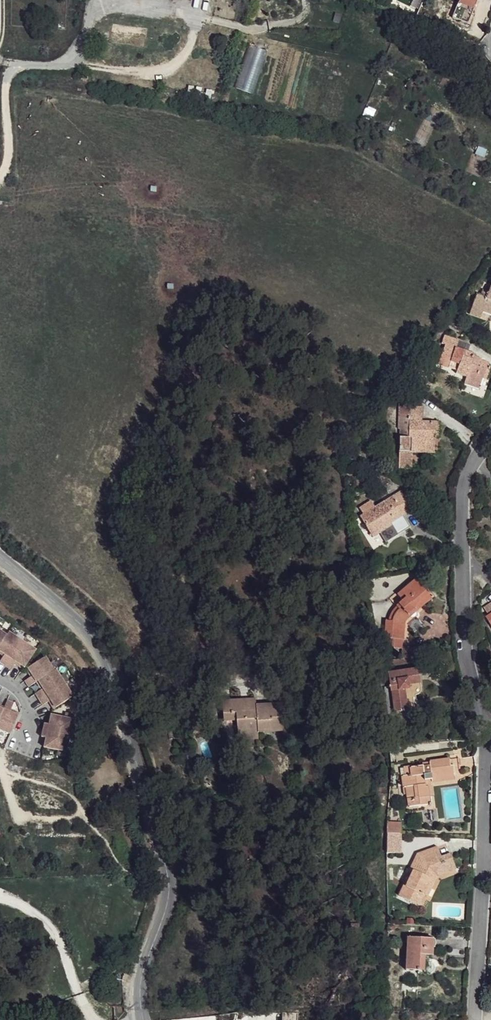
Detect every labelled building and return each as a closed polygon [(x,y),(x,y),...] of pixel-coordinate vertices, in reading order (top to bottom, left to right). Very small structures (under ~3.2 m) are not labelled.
[(449,15),(464,22),(474,0),(456,0),(449,15)] [(249,43),(234,87),(252,93),(266,49),(249,43)] [(485,296),(474,294),(467,315),(477,318),(480,310),(489,314),(490,309),(490,291),(487,290),(485,296)] [(489,314),(480,310),(477,318),(486,321),(489,314)] [(447,336),(444,344),(447,346),(441,364),(459,372),(459,373),(473,379),(472,382),(481,386),(485,379),(487,380),(490,371),(490,369),(489,367),(489,365),(475,359),(476,356),(458,348),(460,341),(447,336)] [(476,356),(475,359),(489,365),(489,367),(490,369),(490,361),(476,356)] [(459,372),(441,364),(440,367),(454,373),(453,375),(468,382),(467,385),(479,390),(482,390),(484,389),(487,380),(485,379),(481,386),(472,382),(473,379),(459,373),(459,372)] [(422,407),(410,406),(409,419),(419,420),(419,422),(422,422),(422,407)] [(419,420),(409,419),(410,438),(412,439),(412,446),(430,447),(431,437),(435,437),(436,431),(439,431),(439,422),(422,422),(419,422),(419,420)] [(435,437),(431,437),(430,447),(412,446),(412,452),(435,453),(435,437)] [(372,502),(361,508),(364,515),(361,517),(372,537),(380,533),(392,526),(391,524),(404,517),(403,515),(412,510),(403,493),(375,508),(372,502)] [(411,529),(404,517),(391,524),(392,526),(398,536),(411,529)] [(392,526),(380,533),(386,543),(398,536),(392,526)] [(427,596),(415,581),(398,597),(403,602),(397,608),(399,610),(396,615),(394,619),(392,623),(392,626),(385,626),(383,648),(399,649),(400,639),(402,639),(402,636),(402,632),(403,628),(403,624),(406,620),(408,618),(406,615),(427,596)] [(430,599),(427,596),(406,615),(408,618),(430,599)] [(2,656),(0,660),(0,663),(10,670),(14,664),(22,669),(34,651),(8,633),(5,636),(0,632),(0,655),(2,656)] [(424,646),(399,650),(401,660),(425,655),(424,646)] [(45,657),(26,669),(31,677),(25,680),(28,687),(36,682),(41,690),(35,693),(43,705),(49,701),(53,709),(72,697),(55,670),(54,671),(45,657)] [(415,672),(389,676),(395,714),(407,712),(409,718),(416,716),(413,698),(416,696),(418,693),(415,672)] [(243,700),(231,698),(225,714),(237,713),(238,721),(239,738),(247,737),(247,740),(260,739),(260,731),(272,730),(272,732),(284,731),(283,713),(285,712),(284,703),(257,705),(257,702),(243,703),(243,700)] [(10,733),(19,713),(11,709),(14,703),(7,700),(4,707),(0,705),(0,729),(10,733)] [(237,713),(225,714),(225,722),(238,721),(237,713)] [(72,719),(51,715),(49,724),(44,723),(41,737),(46,738),(44,747),(65,752),(72,719)] [(460,757),(431,761),(430,767),(425,768),(424,766),(412,767),(413,777),(416,777),(417,785),(408,787),(411,807),(421,806),(421,799),(431,797),(430,788),(427,787),(426,780),(433,779),(433,781),(445,780),(445,777),(462,775),(460,757)] [(432,804),(431,797),(421,799),(421,806),(432,804)] [(401,852),(401,821),(386,821),(386,852),(401,852)] [(436,843),(431,845),(435,856),(440,855),(436,843)] [(250,845),(244,846),(245,859),(255,858),(254,848),(254,844),(250,845)] [(431,845),(415,850),(407,865),(410,866),(402,881),(399,880),(393,891),(410,900),(416,889),(419,890),(430,871),(444,867),(440,855),(435,856),(431,845)] [(449,852),(440,855),(444,867),(430,871),(419,890),(422,892),(432,875),(455,866),(449,852)] [(419,890),(416,889),(410,900),(414,902),(419,890)] [(358,923),(350,923),(350,935),(359,933),(358,923)] [(431,938),(406,937),(404,969),(417,970),(417,973),(429,973),(433,969),(431,963),(428,961),(428,955),(430,955),(431,938)]
